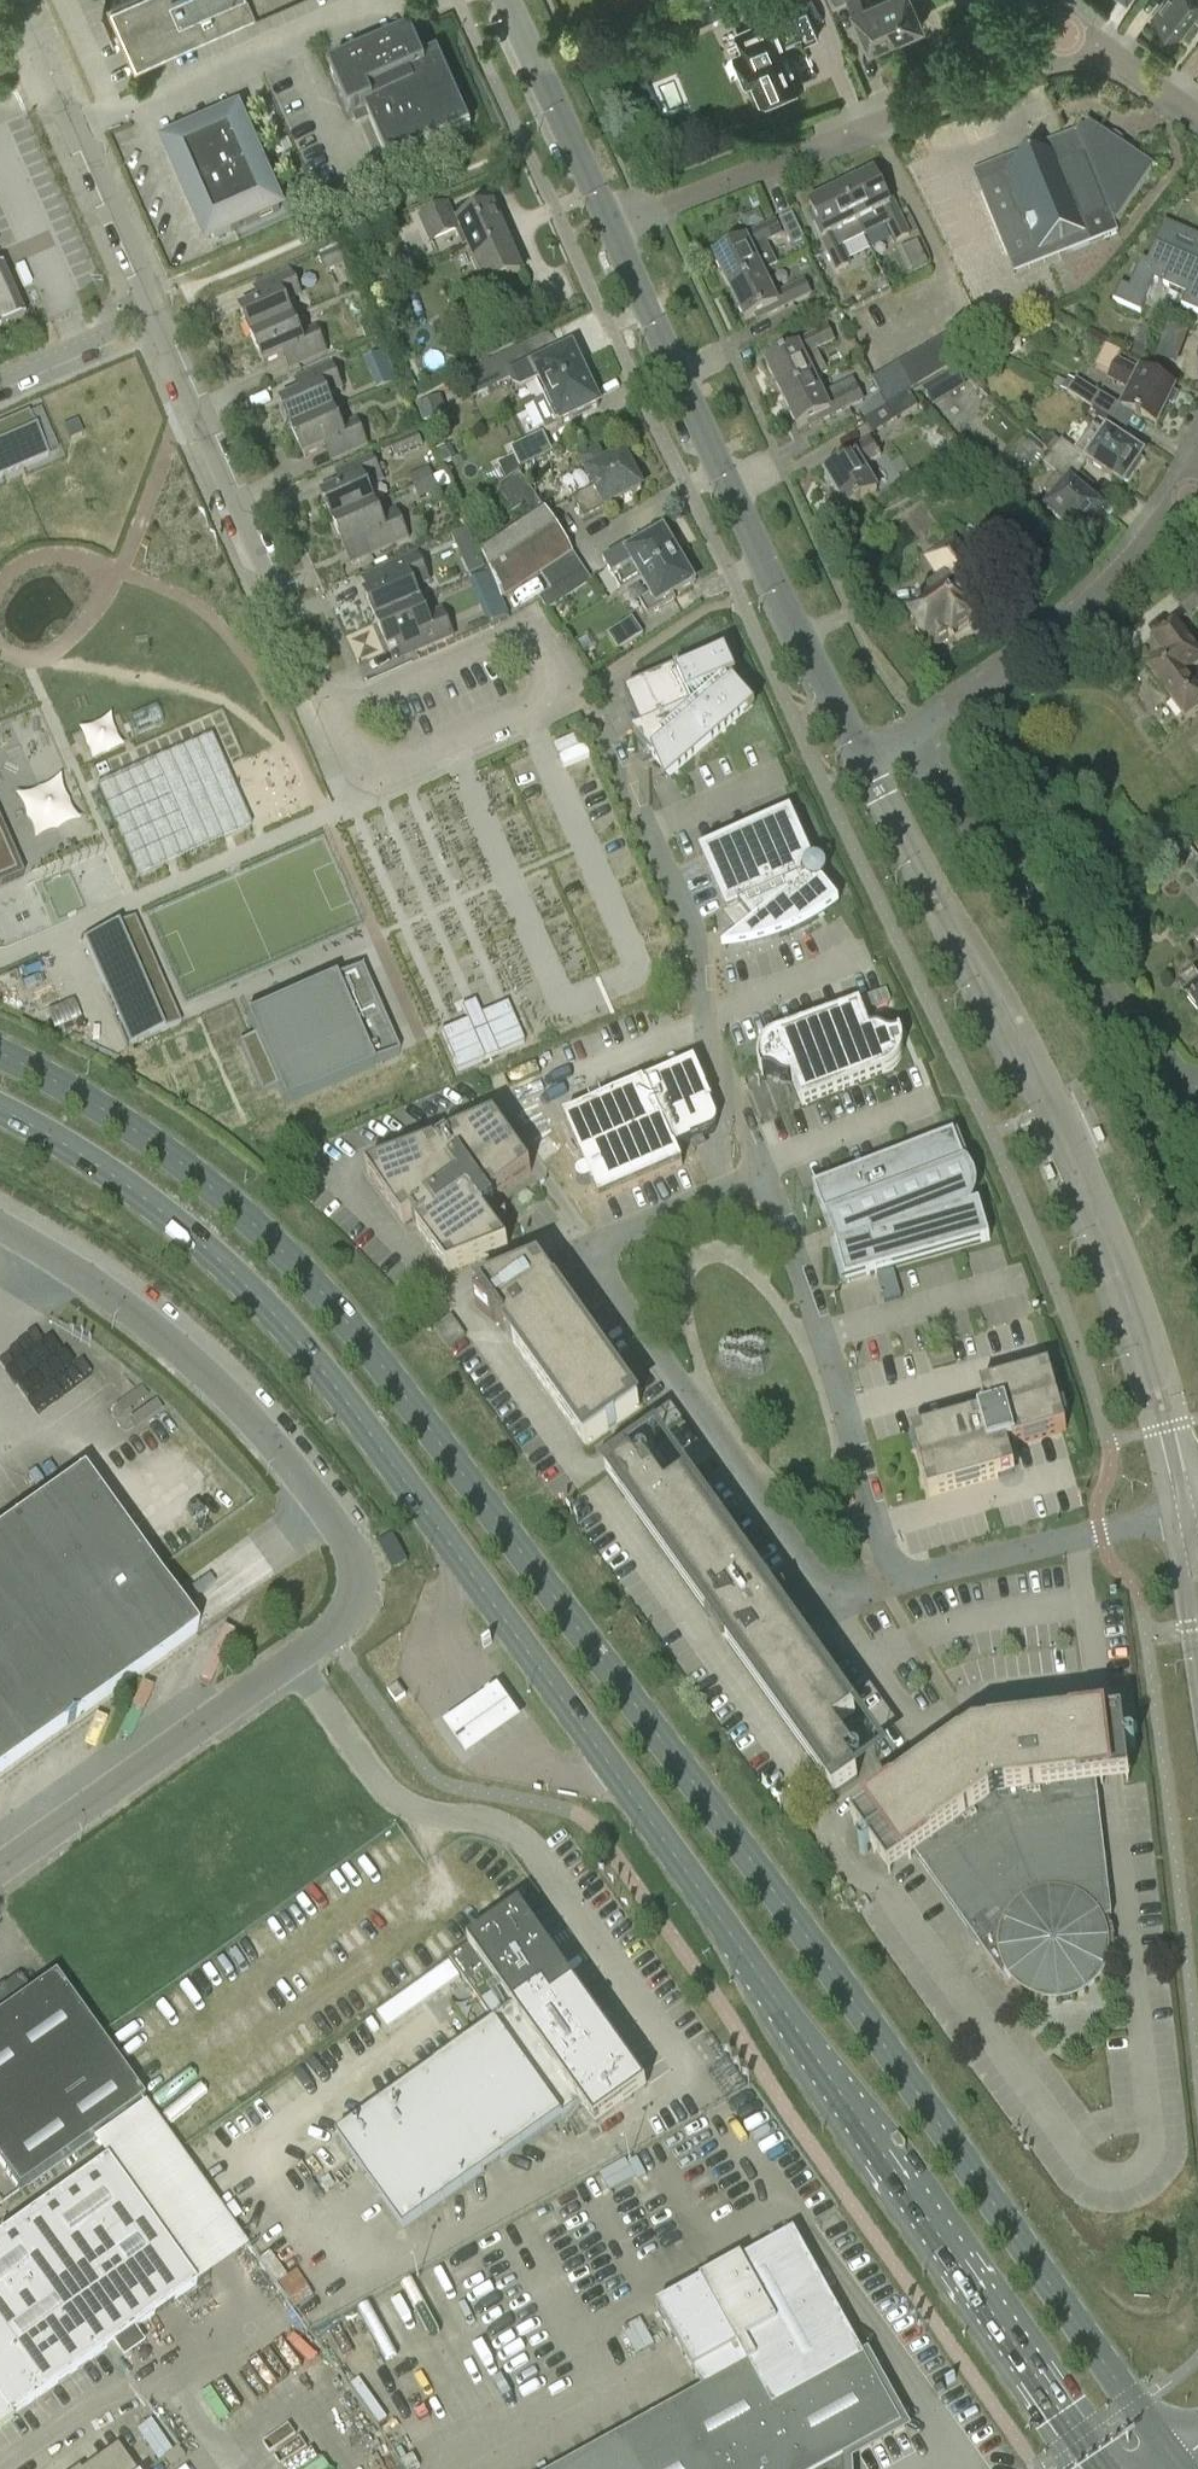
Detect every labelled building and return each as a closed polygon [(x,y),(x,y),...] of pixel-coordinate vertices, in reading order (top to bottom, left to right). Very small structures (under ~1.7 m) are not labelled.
[(141,46),(244,0),(121,0),(141,46)] [(897,36),(881,0),(871,0),(864,3),(863,0),(850,0),(870,47),(897,36)] [(897,36),(923,24),(913,0),(881,0),(897,36)] [(1154,13),(1179,32),(1191,16),(1197,21),(1197,0),(1164,0),(1154,13)] [(783,92),(783,90),(803,81),(786,42),(803,35),(805,41),(820,34),(808,6),(775,21),(773,16),(761,22),(763,26),(741,35),(746,47),(737,51),(739,55),(736,56),(745,75),(747,74),(749,80),(752,79),(760,96),(762,96),(763,98),(767,97),(768,99),(783,92)] [(472,132),(439,58),(424,65),(413,41),(331,77),(346,111),(362,104),(390,168),(472,132)] [(279,211),(237,116),(172,145),(189,184),(192,183),(196,192),(187,196),(203,231),(210,228),(215,239),(279,211)] [(1012,275),(1117,234),(1113,222),(1116,221),(1116,222),(1118,223),(1153,171),(1157,173),(1158,172),(1142,160),(1113,141),(1086,123),(1085,125),(1088,128),(1065,137),(1034,149),(1036,160),(1022,166),(1016,157),(973,174),(998,239),(1012,275)] [(885,197),(874,175),(841,191),(864,238),(888,227),(895,243),(909,236),(889,195),(885,197)] [(835,273),(848,266),(840,249),(864,238),(841,191),(809,207),(820,229),(815,231),(835,273)] [(759,205),(755,196),(749,199),(752,207),(759,205)] [(434,248),(463,236),(488,291),(522,276),(492,210),(456,226),(449,208),(422,220),(434,248)] [(803,240),(790,214),(778,220),(790,246),(803,240)] [(763,276),(762,273),(776,267),(764,243),(780,235),(773,222),(732,243),(734,248),(713,259),(718,269),(730,292),(763,276)] [(898,250),(908,273),(928,264),(918,241),(898,250)] [(1155,282),(1186,296),(1181,307),(1197,314),(1197,263),(1155,244),(1147,262),(1142,260),(1129,289),(1121,285),(1114,302),(1141,314),(1155,282)] [(318,255),(324,271),(344,263),(338,247),(318,255)] [(23,322),(0,270),(0,332),(23,322)] [(252,339),(294,320),(287,305),(302,298),(297,286),(291,273),(262,286),(267,298),(239,311),(252,339)] [(774,297),(763,276),(730,292),(745,323),(766,312),(768,316),(810,294),(804,282),(774,297)] [(314,329),(300,335),(294,320),(252,339),(264,366),(290,355),(295,368),(325,355),(314,329)] [(361,329),(365,337),(376,332),(372,325),(361,329)] [(1133,354),(1145,359),(1155,331),(1144,326),(1133,354)] [(787,355),(766,365),(782,398),(815,382),(815,381),(828,375),(816,351),(834,343),(827,330),(785,351),(787,355)] [(512,347),(506,332),(478,345),(485,359),(512,347)] [(1184,337),(1170,332),(1161,358),(1175,363),(1184,337)] [(1020,350),(1020,339),(1010,334),(1001,340),(1002,351),(1012,356),(1020,350)] [(937,343),(952,369),(964,362),(949,336),(937,343)] [(924,350),(938,377),(952,369),(937,343),(924,350)] [(924,350),(911,357),(926,384),(938,377),(924,350)] [(516,351),(480,369),(467,375),(478,397),(514,379),(520,392),(537,383),(545,399),(586,379),(572,351),(527,373),(516,351)] [(844,357),(849,365),(860,358),(856,351),(844,357)] [(388,353),(368,357),(373,388),(393,385),(388,353)] [(913,391),(926,384),(911,357),(898,364),(913,391)] [(1157,428),(1175,390),(1141,373),(1117,361),(1106,382),(1130,394),(1122,411),(1157,428)] [(898,364),(886,371),(901,398),(909,393),(913,391),(898,364)] [(290,432),(331,415),(324,399),(341,392),(336,380),(330,366),(298,379),(304,392),(278,404),(290,432)] [(886,371),(872,379),(887,405),(901,398),(886,371)] [(409,398),(418,394),(410,375),(400,379),(409,398)] [(962,389),(953,375),(922,393),(930,407),(962,389)] [(559,427),(599,407),(586,379),(545,399),(559,427)] [(1061,391),(1114,424),(1122,411),(1076,381),(1074,383),(1069,380),(1061,391)] [(856,390),(826,405),(815,382),(782,398),(797,429),(818,419),(820,424),(863,403),(856,390)] [(896,421),(910,413),(918,409),(909,393),(901,398),(887,405),(896,421)] [(429,423),(447,416),(442,400),(423,406),(429,423)] [(865,419),(872,415),(867,405),(860,411),(865,419)] [(48,457),(29,412),(0,424),(0,478),(48,457)] [(354,423),(337,430),(331,415),(290,432),(301,459),(328,447),(333,461),(365,447),(354,423)] [(1061,444),(1053,455),(1078,476),(1088,464),(1122,486),(1142,457),(1107,434),(1105,436),(1093,427),(1075,454),(1061,444)] [(423,448),(416,433),(389,444),(395,459),(423,448)] [(521,469),(553,454),(543,434),(511,449),(521,469)] [(833,498),(837,505),(842,506),(844,510),(875,492),(861,467),(879,457),(868,439),(849,450),(853,457),(823,475),(834,493),(833,498)] [(435,453),(442,466),(456,460),(449,446),(435,453)] [(597,491),(575,503),(585,521),(642,492),(633,474),(635,470),(631,463),(627,462),(625,458),(607,467),(600,454),(582,463),(597,491)] [(1070,486),(1078,476),(1053,455),(1043,467),(1056,477),(1046,489),(1059,499),(1048,512),(1080,538),(1102,512),(1099,509),(1070,486)] [(498,465),(506,481),(520,472),(520,468),(514,457),(498,465)] [(318,498),(330,526),(372,507),(387,500),(376,474),(370,459),(333,475),(339,489),(318,498)] [(520,474),(520,472),(506,481),(507,482),(493,491),(509,517),(525,507),(531,516),(479,550),(501,598),(572,552),(544,508),(542,509),(520,474)] [(439,492),(434,480),(414,489),(419,501),(439,492)] [(393,512),(377,519),(372,507),(330,526),(342,553),(369,541),(375,554),(405,541),(398,526),(393,512)] [(467,530),(452,537),(459,554),(475,547),(467,530)] [(667,542),(663,535),(625,555),(624,553),(604,565),(621,594),(645,580),(678,560),(675,556),(678,554),(674,546),(667,542)] [(392,583),(365,595),(377,623),(421,604),(415,589),(429,582),(418,556),(387,570),(392,583)] [(680,593),(693,585),(678,560),(645,580),(655,597),(641,605),(649,617),(676,600),(674,597),(680,593)] [(952,636),(974,620),(961,602),(984,586),(968,564),(936,587),(940,593),(909,615),(930,644),(948,631),(952,636)] [(572,597),(564,584),(539,600),(547,612),(572,597)] [(1176,602),(1189,618),(1197,611),(1197,585),(1176,602)] [(479,606),(488,627),(509,617),(500,597),(479,606)] [(442,611),(428,618),(421,604),(377,623),(389,651),(417,638),(423,652),(454,638),(442,611)] [(599,646),(607,658),(619,650),(643,635),(633,619),(609,634),(611,638),(599,646)] [(1175,626),(1152,643),(1164,659),(1147,671),(1185,721),(1197,712),(1197,692),(1186,676),(1197,667),(1197,656),(1175,626)] [(643,746),(637,750),(642,756),(636,761),(642,767),(653,757),(670,777),(750,708),(733,683),(736,682),(725,656),(677,677),(675,673),(647,685),(625,695),(641,731),(633,735),(643,746)] [(81,729),(94,760),(126,747),(113,716),(81,729)] [(97,789),(136,878),(250,828),(211,738),(97,789)] [(811,865),(790,817),(703,856),(729,914),(723,916),(739,937),(722,951),(748,947),(780,938),(805,927),(839,905),(822,884),(827,876),(824,868),(815,864),(811,865)] [(23,876),(0,824),(0,886),(23,876)] [(83,941),(106,995),(139,980),(161,1031),(128,1045),(129,1047),(181,1024),(134,918),(83,941)] [(373,1066),(399,1055),(361,970),(335,981),(335,979),(246,1018),(254,1037),(248,1040),(239,1044),(261,1095),(277,1089),(285,1107),(373,1068),(373,1066)] [(1194,973),(1179,985),(1188,997),(1186,999),(1197,1014),(1197,978),(1194,973)] [(862,1000),(866,1011),(890,1002),(885,991),(862,1000)] [(441,1032),(458,1072),(524,1043),(507,1003),(480,1015),(474,1002),(462,1007),(467,1021),(441,1032)] [(52,1028),(77,1023),(73,1003),(48,1008),(52,1028)] [(902,1037),(901,1036),(901,1035),(897,1036),(895,1037),(893,1037),(891,1036),(888,1035),(882,1032),(879,1031),(877,1030),(875,1030),(872,1031),(870,1031),(860,1006),(775,1039),(773,1040),(769,1042),(766,1045),(763,1048),(761,1052),(760,1054),(760,1056),(759,1059),(758,1063),(758,1065),(758,1067),(759,1069),(759,1071),(760,1074),(761,1077),(763,1077),(763,1076),(767,1075),(771,1075),(774,1077),(781,1081),(784,1082),(788,1082),(792,1081),(802,1106),(888,1073),(891,1071),(894,1068),(897,1065),(900,1061),(901,1060),(902,1057),(903,1056),(903,1054),(904,1051),(904,1048),(904,1046),(904,1043),(903,1040),(902,1037)] [(489,1073),(529,1131),(554,1120),(538,1082),(552,1074),(541,1049),(489,1073)] [(586,1171),(578,1176),(577,1183),(582,1187),(592,1184),(600,1203),(683,1167),(676,1151),(711,1134),(717,1128),(717,1123),(711,1105),(712,1105),(695,1064),(564,1121),(586,1171)] [(438,1149),(435,1145),(367,1173),(403,1224),(412,1218),(419,1227),(417,1229),(448,1273),(508,1248),(484,1215),(494,1207),(490,1201),(531,1172),(495,1121),(446,1141),(447,1142),(438,1149)] [(856,1216),(864,1239),(836,1247),(846,1283),(951,1253),(990,1242),(980,1206),(963,1210),(969,1204),(972,1197),(973,1189),(971,1181),(966,1174),(968,1173),(954,1137),(813,1191),(827,1227),(856,1216)] [(480,1292),(478,1290),(476,1292),(482,1301),(476,1307),(505,1333),(586,1446),(640,1408),(573,1314),(560,1282),(552,1285),(540,1267),(480,1292)] [(451,1317),(435,1329),(449,1349),(465,1337),(451,1317)] [(18,1384),(64,1351),(47,1328),(1,1362),(18,1384)] [(955,1364),(952,1351),(929,1358),(933,1370),(955,1364)] [(912,1436),(929,1497),(1015,1473),(1008,1448),(1066,1431),(1049,1371),(980,1390),(988,1415),(912,1436)] [(163,1408),(144,1383),(113,1406),(132,1432),(163,1408)] [(648,1470),(641,1475),(629,1458),(606,1474),(636,1517),(835,1795),(857,1779),(845,1762),(853,1757),(835,1731),(856,1716),(795,1632),(788,1622),(795,1620),(785,1592),(771,1597),(687,1480),(667,1495),(648,1470)] [(197,1633),(192,1626),(167,1590),(156,1575),(83,1472),(0,1532),(0,1773),(197,1633)] [(408,1563),(393,1536),(378,1545),(392,1571),(408,1563)] [(406,1696),(398,1685),(388,1692),(396,1703),(406,1696)] [(514,1690),(456,1730),(478,1762),(537,1723),(514,1690)] [(1033,1996),(1040,1998),(1046,1999),(1050,2000),(1054,2000),(1060,2000),(1065,1999),(1071,1997),(1075,1995),(1079,1993),(1084,1990),(1089,1986),(1092,1983),(1096,1979),(1098,1975),(1100,1971),(1103,1966),(1104,1963),(1105,1961),(1106,1958),(1106,1955),(1107,1951),(1107,1948),(1107,1945),(1107,1940),(1106,1935),(1105,1930),(1104,1926),(1102,1922),(1112,1917),(1097,1789),(1116,1786),(1131,1783),(1127,1752),(1128,1753),(1130,1754),(1131,1754),(1132,1754),(1134,1753),(1135,1752),(1136,1751),(1136,1750),(1136,1749),(1136,1748),(1136,1746),(1135,1745),(1134,1744),(1132,1743),(1131,1743),(1129,1744),(1128,1745),(1126,1746),(1124,1721),(1108,1723),(974,1738),(904,1788),(852,1825),(867,1847),(867,1846),(866,1846),(864,1846),(862,1846),(861,1847),(860,1848),(859,1850),(859,1851),(859,1852),(859,1853),(860,1854),(861,1855),(862,1856),(863,1856),(865,1856),(867,1856),(868,1855),(869,1853),(870,1851),(869,1850),(889,1878),(917,1858),(1008,1987),(1015,1982),(1020,1987),(1023,1989),(1026,1992),(1030,1994),(1033,1996)] [(800,1817),(794,1810),(786,1815),(792,1823),(800,1817)] [(843,1894),(848,1901),(856,1896),(850,1888),(843,1894)] [(580,2104),(595,2126),(647,2089),(520,1910),(449,1960),(494,2023),(336,2136),(403,2230),(580,2104)] [(461,1980),(449,1963),(377,2014),(389,2031),(461,1980)] [(0,1990),(0,2033),(81,2146),(143,2102),(54,1976),(31,1993),(21,1978),(17,1978),(0,1990)] [(81,2146),(0,2033),(0,2165),(18,2191),(81,2146)] [(9,2418),(112,2345),(123,2361),(144,2347),(133,2331),(195,2286),(106,2160),(0,2236),(0,2431),(12,2423),(9,2418)] [(704,2283),(749,2366),(558,2468),(846,2468),(846,2458),(902,2427),(794,2233),(704,2283)] [(937,2396),(945,2391),(942,2385),(934,2389),(937,2396)] [(122,2450),(95,2468),(135,2468),(122,2450)]
